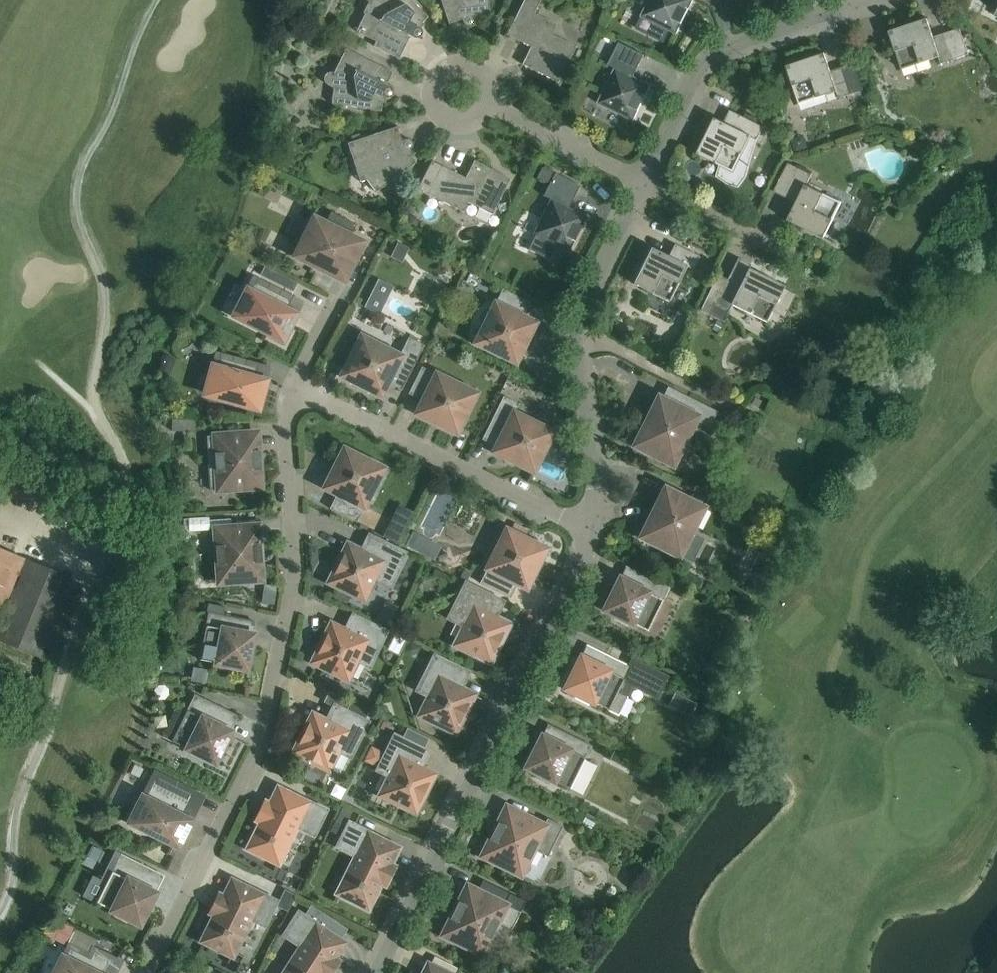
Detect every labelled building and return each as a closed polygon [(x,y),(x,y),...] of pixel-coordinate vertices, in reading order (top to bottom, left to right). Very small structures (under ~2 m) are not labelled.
[(414,38),(416,38),(418,38),(419,37),(420,37),(420,36),(421,35),(421,34),(421,33),(421,32),(421,31),(421,30),(420,29),(420,28),(424,25),(421,23),(427,16),(410,0),(367,0),(368,2),(363,13),(365,14),(356,32),(376,41),(373,46),(398,59),(410,36),(414,38)] [(474,21),(480,21),(479,17),(488,17),(488,0),(440,0),(448,23),(462,19),(463,23),(463,24),(465,25),(466,26),(467,26),(468,26),(469,26),(471,26),(472,25),(473,24),(474,23),(474,22),(474,21)] [(506,35),(530,47),(522,64),(557,82),(575,46),(551,34),(556,25),(534,13),(540,0),(524,0),(506,35)] [(640,17),(676,34),(693,0),(648,0),(640,17)] [(984,4),(996,10),(996,0),(985,0),(984,4)] [(927,19),(889,31),(901,70),(938,57),(941,64),(968,55),(959,28),(933,37),(927,19)] [(644,54),(619,42),(608,65),(614,68),(597,103),(633,121),(651,85),(633,77),(644,54)] [(385,98),(388,98),(389,97),(390,96),(391,96),(391,95),(392,94),(392,93),(392,92),(392,91),(392,90),(391,89),(391,88),(390,87),(385,85),(392,72),(345,49),(333,73),(330,72),(327,74),(324,76),(324,79),(325,83),(327,85),(333,88),(331,104),(380,111),(382,102),(385,103),(385,98)] [(824,53),(786,66),(799,104),(836,91),(838,98),(852,94),(843,68),(830,72),(824,53)] [(745,177),(749,165),(757,140),(763,127),(730,110),(724,122),(715,118),(697,154),(720,165),(717,176),(726,183),(738,187),(745,177)] [(410,149),(411,149),(412,147),(412,146),(413,144),(412,144),(412,143),(412,142),(411,141),(410,140),(410,139),(408,139),(407,139),(406,139),(401,140),(397,127),(347,143),(360,182),(366,180),(376,192),(416,162),(410,155),(413,154),(410,149)] [(465,178),(431,161),(417,189),(462,212),(467,202),(491,214),(510,179),(474,160),(465,178)] [(787,163),(773,192),(796,203),(787,221),(823,239),(841,202),(806,185),(811,174),(787,163)] [(554,173),(542,167),(536,178),(549,184),(554,173)] [(554,263),(561,248),(568,252),(586,216),(568,207),(579,186),(554,173),(543,196),(550,199),(532,234),(535,235),(528,250),(554,263)] [(368,240),(353,233),(357,224),(332,211),(327,220),(312,213),(289,258),(345,286),(368,240)] [(699,256),(674,244),(668,256),(650,248),(633,284),(669,301),(686,266),(692,269),(699,256)] [(784,286),(748,268),(739,285),(717,274),(699,311),(722,323),(731,305),(766,322),(771,312),(783,318),(795,294),(783,288),(784,286)] [(301,313),(293,309),(297,301),(253,278),(249,286),(245,285),(228,318),(284,346),(301,313)] [(378,279),(364,307),(379,314),(392,286),(378,279)] [(539,321),(523,313),(529,302),(502,289),(496,300),(493,298),(470,344),(517,367),(539,321)] [(649,298),(644,309),(662,317),(667,306),(649,298)] [(408,338),(401,352),(359,331),(336,378),(382,401),(390,385),(401,390),(424,345),(408,338)] [(216,354),(214,363),(210,361),(200,397),(260,414),(270,378),(262,376),(264,367),(216,354)] [(434,368),(432,372),(421,367),(408,394),(419,399),(411,415),(458,438),(481,392),(434,368)] [(683,394),(679,403),(657,392),(629,448),(674,470),(698,422),(709,427),(717,411),(683,394)] [(558,430),(516,409),(519,404),(503,396),(482,440),(492,445),(488,454),(535,477),(558,430)] [(171,431),(195,432),(196,420),(172,419),(171,431)] [(210,490),(215,490),(215,494),(264,491),(260,428),(211,432),(211,436),(206,436),(210,490)] [(318,490),(335,498),(329,509),(356,522),(362,511),(368,515),(391,468),(342,443),(318,490)] [(635,539),(680,561),(708,505),(663,483),(635,539)] [(215,587),(265,584),(261,521),(211,525),(215,587)] [(479,569),(485,572),(479,583),(510,598),(515,587),(528,593),(550,547),(502,523),(479,569)] [(382,537),(396,544),(401,533),(387,526),(382,537)] [(370,538),(364,549),(345,539),(323,584),(365,605),(377,581),(388,586),(404,554),(370,538)] [(22,559),(0,549),(0,612),(22,559)] [(70,579),(26,560),(0,622),(0,639),(38,656),(70,579)] [(640,574),(636,582),(618,573),(599,612),(634,629),(636,626),(647,631),(668,588),(640,574)] [(450,617),(461,623),(450,647),(491,667),(514,622),(495,613),(500,602),(466,585),(450,617)] [(241,632),(243,620),(208,613),(199,660),(211,662),(210,666),(249,674),(256,635),(241,632)] [(353,617),(348,628),(329,619),(307,664),(349,684),(361,661),(368,664),(384,632),(353,617)] [(610,657),(607,663),(580,650),(560,690),(596,708),(597,704),(608,710),(617,714),(631,687),(657,700),(668,677),(631,659),(627,666),(610,657)] [(419,690),(427,694),(415,717),(456,737),(478,693),(460,684),(465,673),(435,658),(419,690)] [(668,705),(679,710),(685,698),(675,692),(668,705)] [(182,747),(180,750),(216,768),(235,729),(221,722),(226,711),(194,695),(187,709),(178,705),(162,737),(171,741),(182,747)] [(335,708),(329,719),(311,709),(288,754),(330,775),(332,771),(339,775),(365,723),(335,708)] [(539,732),(521,769),(556,787),(558,783),(569,789),(590,746),(562,732),(557,741),(539,732)] [(425,753),(395,737),(379,769),(387,773),(375,797),(416,817),(438,773),(420,764),(425,753)] [(615,749),(610,759),(620,765),(625,755),(615,749)] [(180,852),(196,819),(189,815),(199,794),(154,772),(144,793),(140,791),(124,824),(180,852)] [(324,811),(311,805),(313,801),(276,783),(243,850),(279,868),(300,826),(313,833),(324,811)] [(522,880),(525,874),(528,873),(530,871),(531,867),(530,865),(536,851),(547,857),(562,826),(547,818),(545,822),(505,802),(477,858),(522,880)] [(339,846),(353,853),(332,895),(369,913),(382,887),(385,888),(391,876),(397,864),(394,863),(402,846),(366,828),(364,832),(350,824),(339,846)] [(139,924),(163,876),(120,855),(96,903),(115,912),(114,916),(126,922),(127,918),(139,924)] [(220,896),(217,895),(209,911),(212,913),(197,943),(234,961),(254,919),(263,923),(274,902),(265,897),(267,895),(230,876),(220,896)] [(465,881),(438,937),(483,959),(500,924),(511,930),(526,901),(511,893),(507,902),(465,881)] [(287,911),(295,895),(284,889),(276,906),(287,911)] [(299,943),(280,972),(332,972),(341,959),(338,958),(349,942),(313,919),(311,922),(303,917),(299,914),(285,935),(299,943)] [(50,972),(110,972),(117,960),(93,948),(89,955),(68,945),(64,953),(61,952),(50,972)] [(426,960),(420,972),(453,972),(426,960)]
